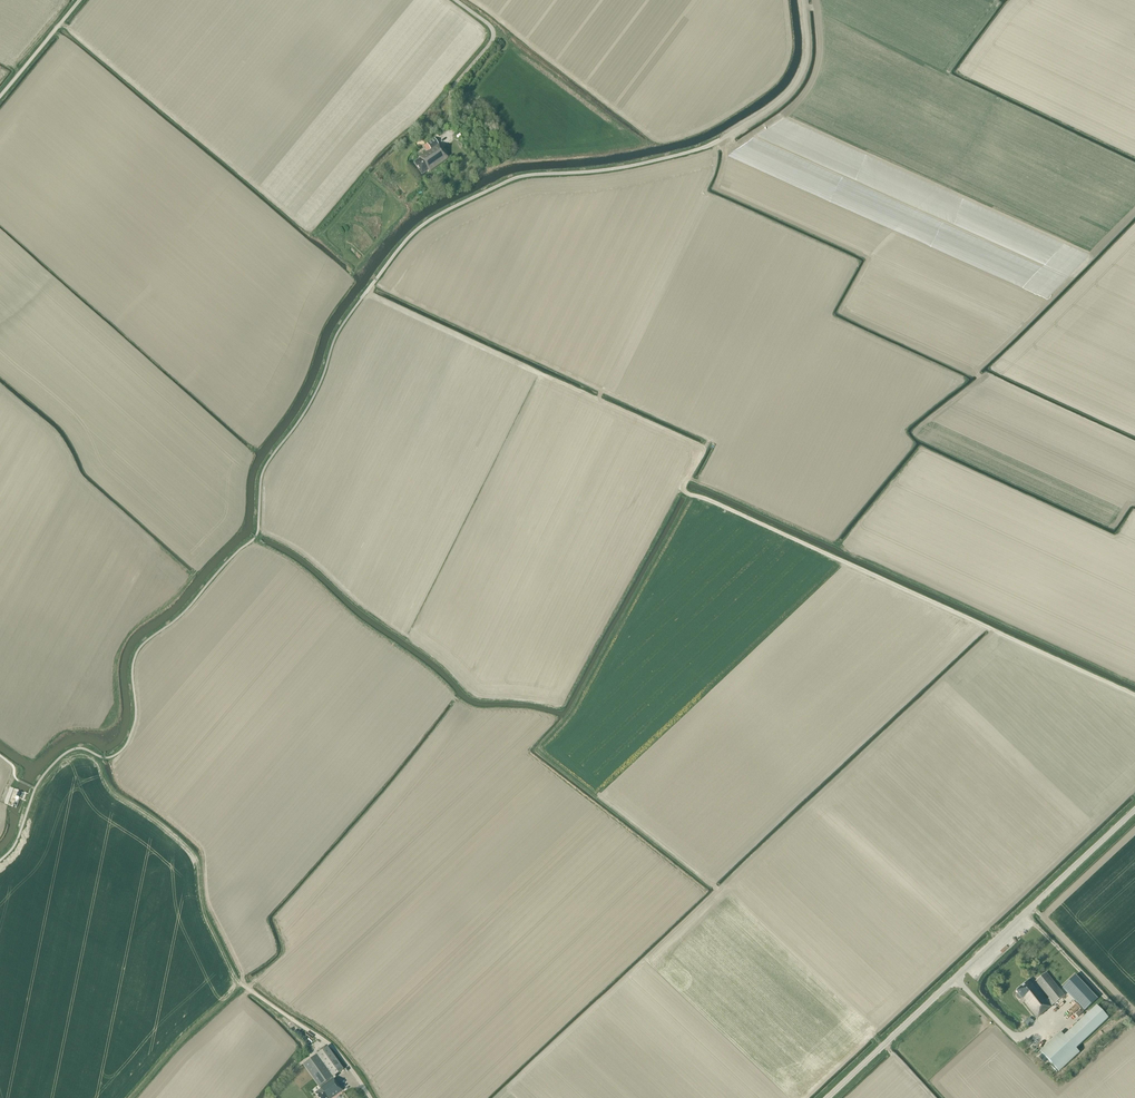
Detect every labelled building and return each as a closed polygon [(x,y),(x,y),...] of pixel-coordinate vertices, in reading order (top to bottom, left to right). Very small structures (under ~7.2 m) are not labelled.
[(427,144),(430,149),(418,158),(419,159),(414,163),(422,175),(428,171),(448,158),(440,147),(434,139),(427,144)] [(1016,991),(1019,994),(1017,995),(1017,997),(1019,1000),(1020,1000),(1022,998),(1024,1001),(1023,1002),(1037,1018),(1065,996),(1046,973),(1036,981),(1049,998),(1047,1000),(1038,989),(1037,989),(1033,984),(1034,983),(1030,979),(1016,991)] [(1063,988),(1084,1011),(1098,999),(1076,976),(1063,988)] [(1096,1006),(1068,1033),(1079,1046),(1108,1019),(1096,1006)] [(1079,1053),(1064,1036),(1060,1032),(1039,1051),(1059,1072),(1079,1053)] [(319,1087),(330,1079),(331,1080),(320,1088),(320,1089),(315,1093),(319,1097),(332,1097),(342,1091),(332,1077),(343,1070),(327,1047),(303,1064),(319,1087)]
